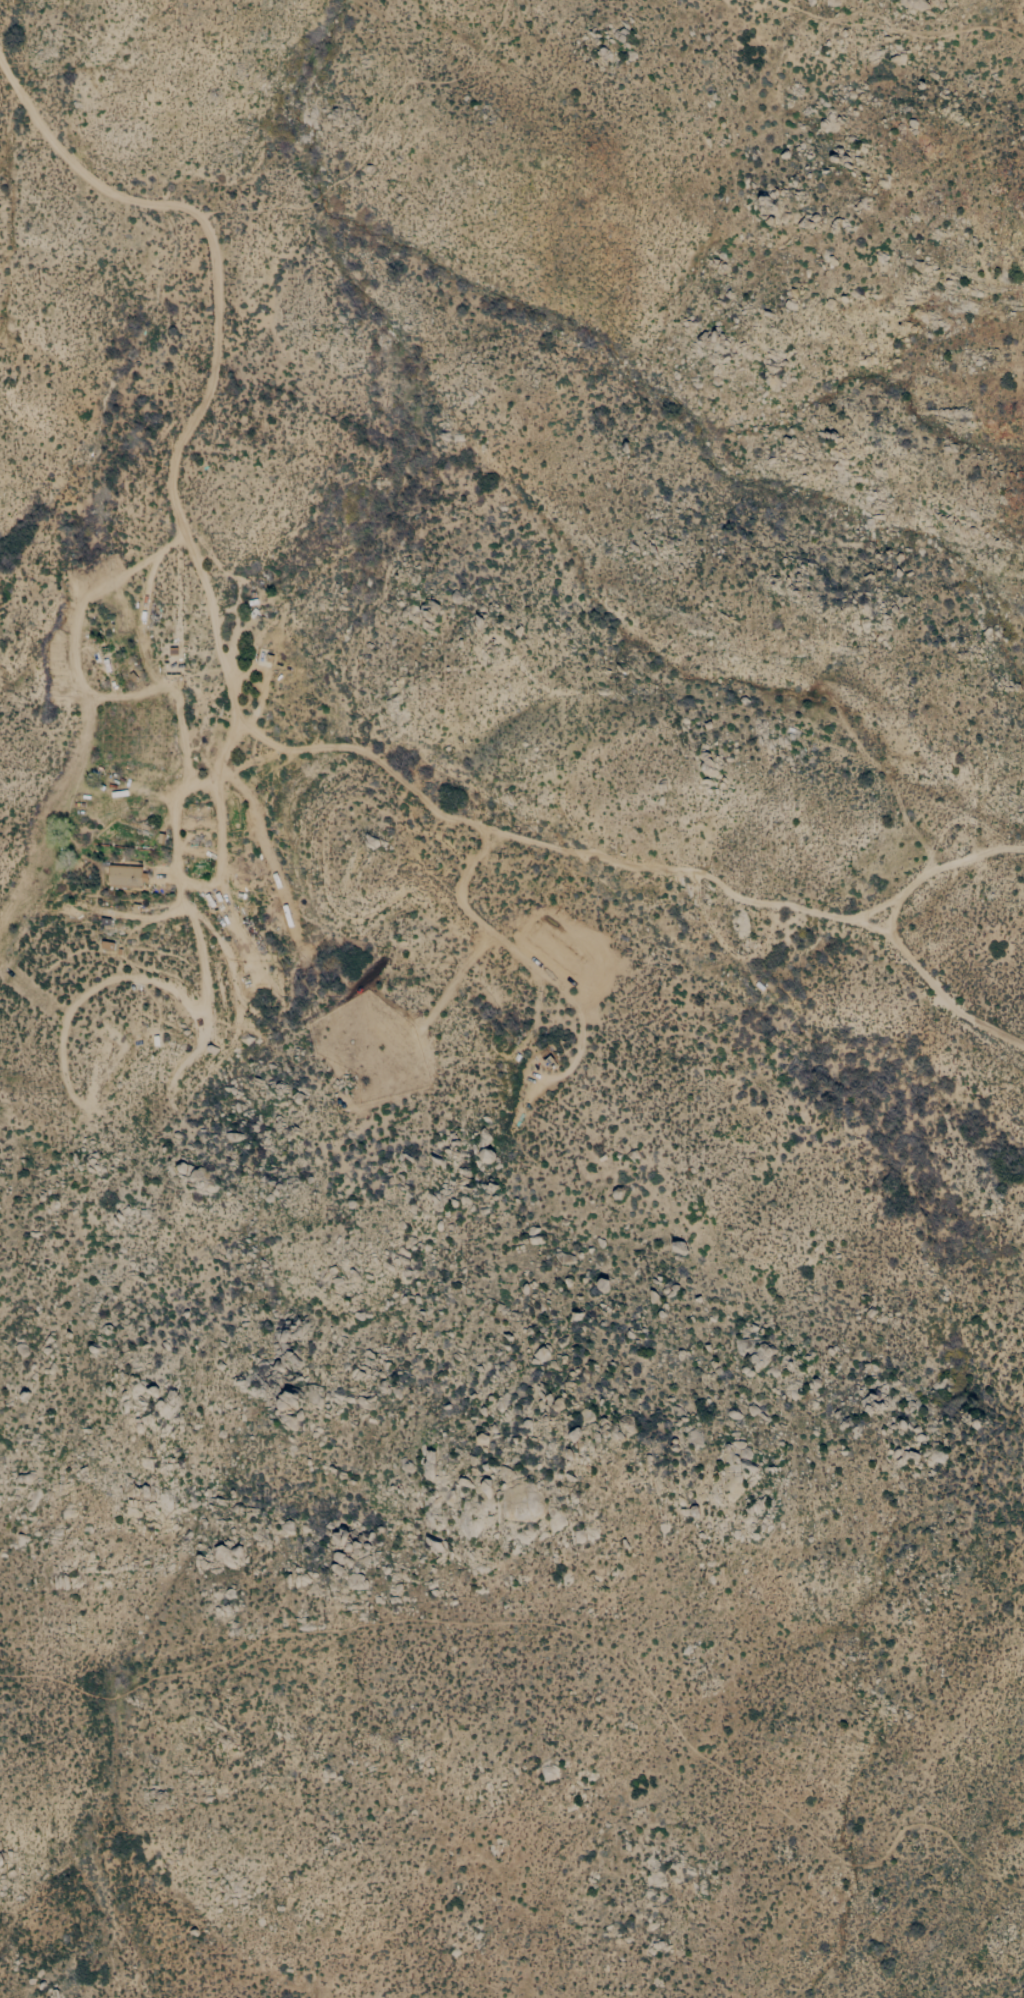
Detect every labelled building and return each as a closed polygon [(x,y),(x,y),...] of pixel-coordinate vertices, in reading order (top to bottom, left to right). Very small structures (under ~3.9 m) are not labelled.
[(144,887),(144,866),(111,865),(110,886),(144,887)]
